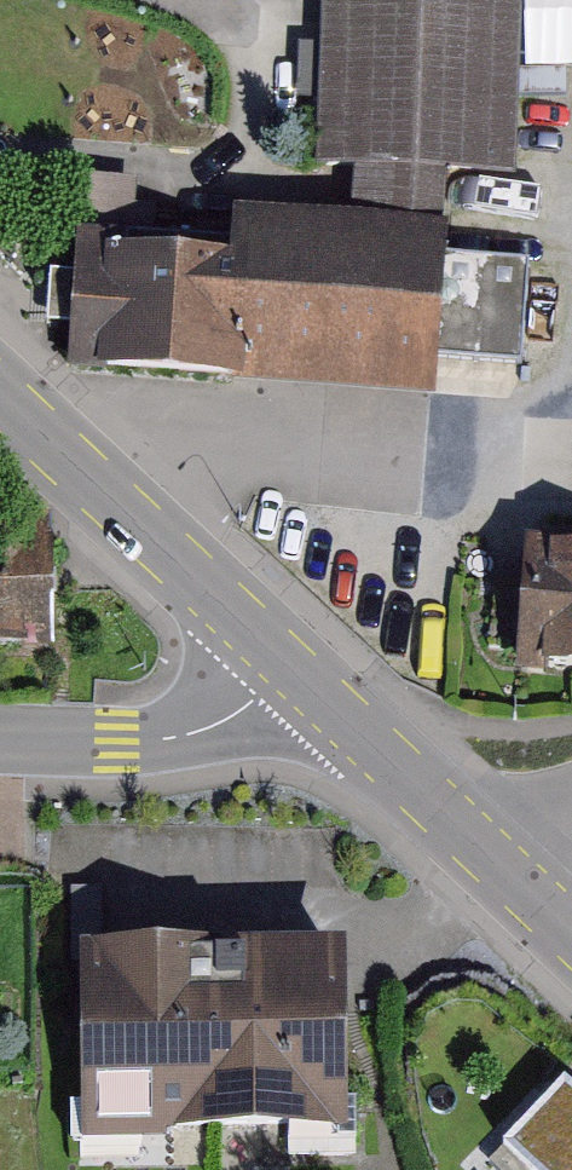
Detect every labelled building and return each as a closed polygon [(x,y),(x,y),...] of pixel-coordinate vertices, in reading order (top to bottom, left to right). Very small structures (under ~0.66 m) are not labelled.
[(318,166),(356,168),(444,172),(513,176),(522,0),(326,0),(318,166)] [(444,172),(356,168),(353,226),(441,231),(444,172)] [(224,220),(223,257),(81,250),(75,372),(179,377),(179,389),(440,401),(442,360),(518,364),(522,268),(447,264),(449,231),(441,231),(353,226),(224,220)] [(0,539),(0,649),(65,648),(63,538),(0,539)] [(532,544),(522,677),(571,681),(571,547),(532,544)] [(356,950),(90,954),(92,1135),(358,1132),(356,950)] [(571,1078),(505,1145),(531,1169),(571,1169),(571,1079),(571,1078)]
